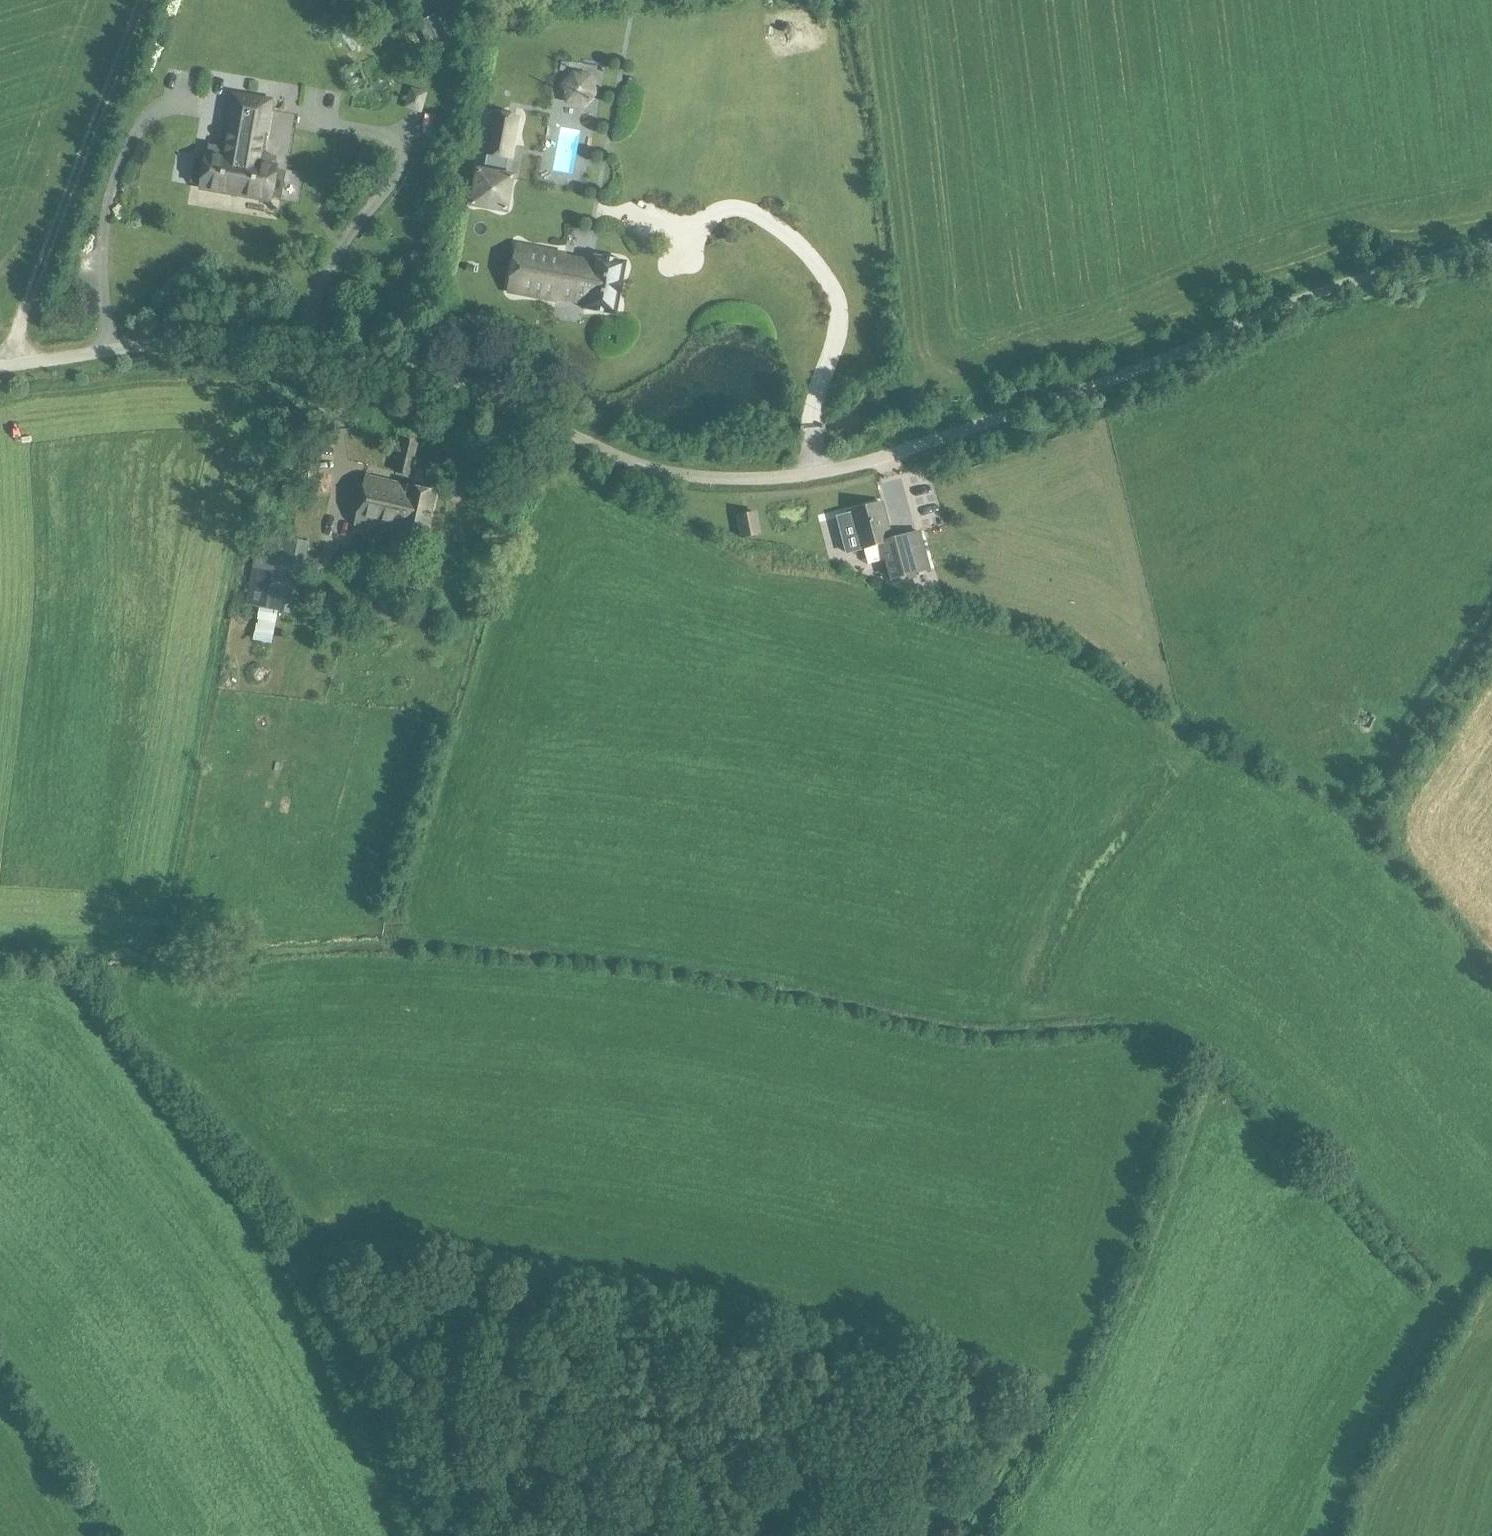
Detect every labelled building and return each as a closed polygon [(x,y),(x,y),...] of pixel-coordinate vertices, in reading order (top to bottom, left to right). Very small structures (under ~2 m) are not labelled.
[(451,41),(437,14),(418,24),(433,51),(451,41)] [(593,75),(573,71),(560,85),(566,104),(584,108),(598,95),(593,75)] [(206,158),(196,157),(192,183),(202,184),(201,189),(237,195),(252,97),(232,94),(223,148),(210,146),(208,155),(207,154),(206,158)] [(272,101),(252,97),(237,195),(271,201),(271,196),(281,198),(285,172),(276,170),(277,166),(275,166),(277,157),(263,155),(272,101)] [(486,154),(508,158),(513,159),(521,117),(492,111),(484,153),(486,154)] [(486,154),(483,169),(505,173),(508,158),(486,154)] [(510,215),(517,175),(476,168),(469,208),(510,215)] [(586,307),(617,313),(626,262),(595,257),(594,263),(564,257),(565,254),(518,245),(509,292),(557,301),(558,297),(587,302),(586,307)] [(418,442),(402,439),(394,473),(411,476),(418,442)] [(426,541),(437,493),(367,477),(356,524),(426,541)] [(850,515),(839,518),(848,553),(865,549),(869,565),(887,560),(892,580),(929,570),(919,532),(892,539),(883,503),(849,512),(850,515)] [(757,512),(738,516),(742,539),(762,535),(757,512)] [(245,605),(279,612),(296,615),(310,542),(260,532),(245,605)]
